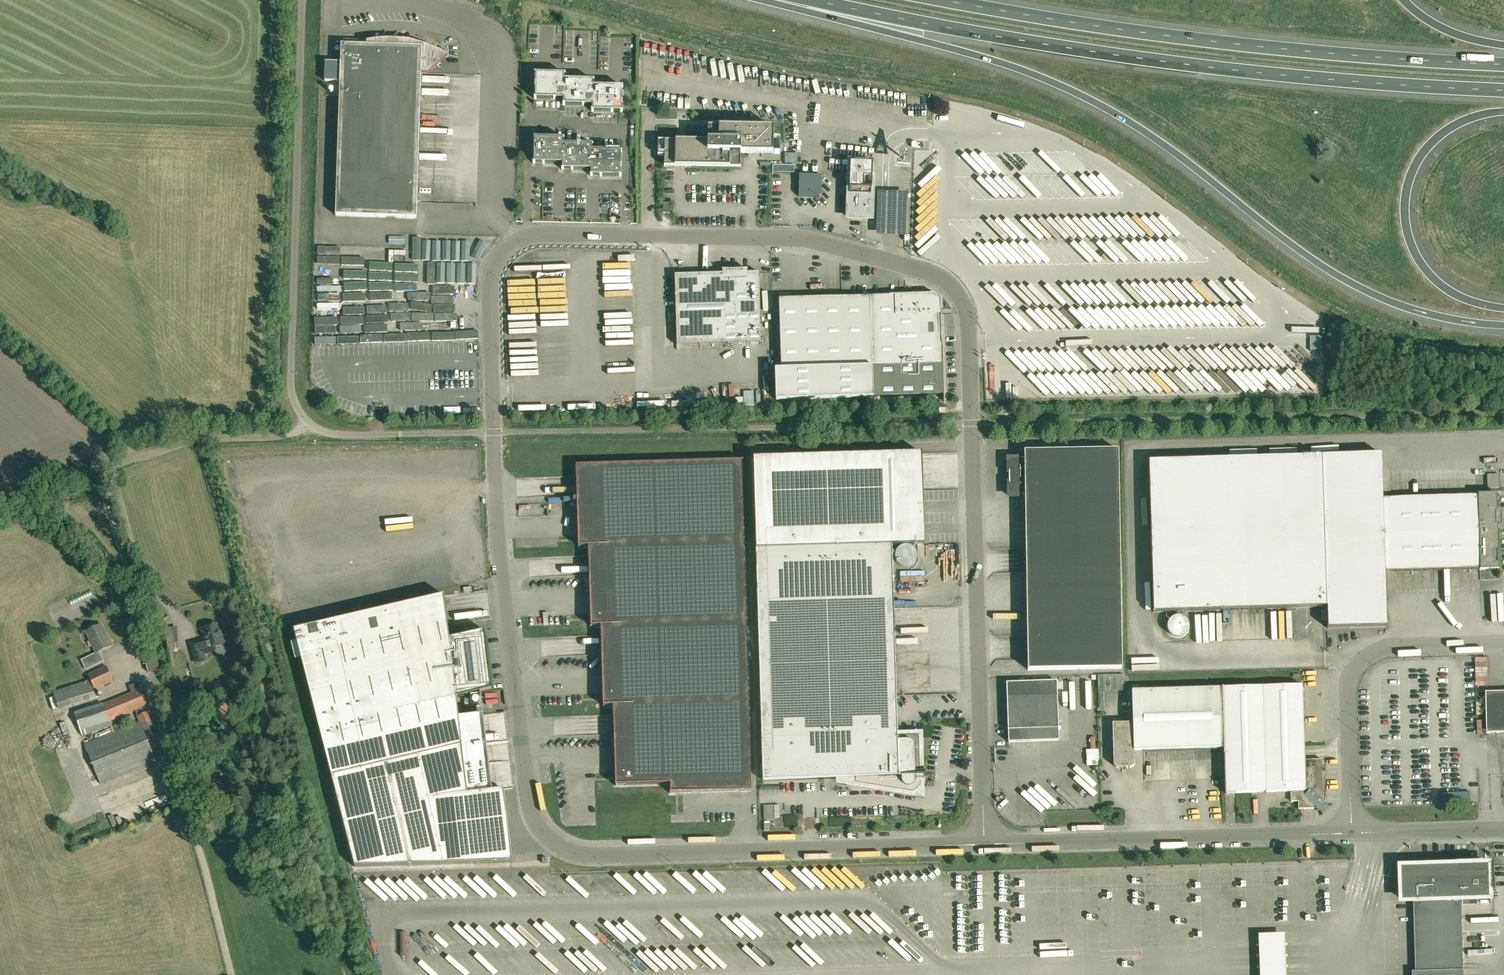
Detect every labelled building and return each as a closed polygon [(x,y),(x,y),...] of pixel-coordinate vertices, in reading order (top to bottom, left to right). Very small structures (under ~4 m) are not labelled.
[(416,218),(421,74),(428,74),(448,56),(439,51),(430,47),(421,44),(415,42),(405,40),(396,39),(386,39),(376,40),(366,41),(366,45),(341,44),(341,63),(325,62),(325,81),(340,82),(336,215),(416,218)] [(564,80),(565,80),(566,74),(535,73),(534,99),(563,99),(564,99),(564,80)] [(564,99),(563,99),(563,105),(592,106),(593,106),(593,86),(594,86),(594,80),(565,80),(564,80),(564,99)] [(623,87),(594,86),(593,86),(593,106),(592,106),(591,111),(622,112),(623,87)] [(431,124),(423,123),(422,158),(424,163),(429,161),(435,162),(435,163),(461,164),(466,176),(466,164),(471,163),(473,170),(473,171),(475,175),(477,130),(469,130),(475,128),(472,119),(471,119),(467,108),(467,105),(461,89),(460,111),(455,97),(436,97),(436,100),(438,107),(435,108),(434,133),(431,124)] [(650,101),(651,90),(640,90),(639,101),(650,101)] [(657,105),(669,107),(671,93),(659,91),(657,105)] [(773,154),(774,128),(704,126),(703,141),(665,140),(664,166),(741,168),(741,153),(773,154)] [(563,144),(564,144),(564,138),(533,138),(533,163),(562,164),(563,164),(563,144)] [(563,164),(562,164),(562,169),(590,170),(591,170),(592,150),(593,150),(593,145),(564,144),(563,144),(563,164)] [(591,170),(590,170),(590,176),(621,176),(622,151),(593,150),(592,150),(591,170)] [(849,177),(848,218),(871,218),(872,177),(872,163),(850,162),(849,177)] [(821,197),(821,176),(799,175),(799,196),(821,197)] [(943,240),(942,254),(952,254),(952,240),(943,240)] [(761,343),(759,273),(747,273),(747,269),(722,270),(722,274),(675,275),(677,345),(761,343)] [(1037,281),(1037,273),(1027,273),(1027,281),(1037,281)] [(778,298),(778,299),(786,299),(787,315),(779,315),(780,369),(826,368),(827,399),(873,397),(944,395),(943,364),(941,301),(933,294),(869,295),(778,298)] [(780,369),(775,369),(776,400),(827,399),(826,368),(780,369)] [(1122,668),(1118,450),(1024,451),(1024,459),(1008,459),(1009,474),(1007,474),(1007,482),(1009,482),(1009,496),(1025,496),(1028,670),(1122,668)] [(897,735),(892,545),(924,544),(922,453),(753,458),(763,781),(850,778),(850,783),(914,793),(914,792),(915,791),(916,791),(917,791),(918,791),(919,790),(919,789),(919,788),(918,788),(919,787),(921,787),(919,735),(897,735)] [(1498,569),(1496,493),(1477,494),(1477,495),(1382,498),(1381,454),(1149,461),(1153,612),(1327,607),(1327,628),(1386,626),(1384,571),(1479,569),(1479,570),(1498,569)] [(742,461),(576,465),(579,546),(589,546),(591,626),(601,625),(603,705),(613,705),(616,785),(671,783),(671,793),(751,791),(742,461)] [(242,483),(238,462),(232,463),(236,485),(242,483)] [(1498,474),(1487,474),(1487,489),(1498,489),(1498,474)] [(902,546),(901,547),(900,548),(899,548),(898,549),(897,550),(896,551),(896,552),(895,554),(895,555),(895,556),(895,557),(895,558),(895,559),(895,561),(896,562),(896,563),(897,564),(898,565),(899,566),(900,566),(901,567),(903,567),(904,568),(905,568),(907,568),(908,567),(910,567),(912,566),(913,565),(913,564),(914,563),(915,562),(916,561),(916,560),(917,559),(917,557),(917,556),(917,555),(917,554),(916,553),(916,552),(915,551),(915,550),(914,549),(913,548),(911,547),(910,547),(909,546),(907,546),(906,546),(904,546),(902,546)] [(493,791),(483,715),(459,717),(457,697),(492,690),(485,631),(450,639),(444,595),(294,630),(355,867),(513,863),(504,790),(493,791)] [(97,653),(100,652),(112,646),(102,624),(86,632),(96,653),(97,653)] [(200,641),(190,644),(196,663),(205,660),(204,654),(216,651),(217,656),(227,653),(224,643),(220,631),(218,631),(216,624),(201,628),(204,637),(206,640),(200,642),(200,641)] [(97,653),(96,653),(81,660),(86,670),(104,661),(100,652),(97,653)] [(158,652),(148,654),(152,671),(162,669),(158,652)] [(90,679),(96,689),(113,681),(106,666),(88,675),(90,679)] [(99,696),(96,689),(90,679),(84,681),(90,699),(99,696)] [(132,693),(141,689),(138,682),(129,686),(132,693)] [(1058,729),(1057,696),(1057,683),(1006,685),(1007,698),(1008,730),(1008,744),(1059,742),(1058,729)] [(1302,685),(1216,688),(1218,748),(1224,748),(1225,793),(1234,793),(1253,793),(1290,791),(1291,802),(1298,802),(1298,809),(1302,809),(1318,808),(1317,806),(1321,802),(1323,802),(1322,760),(1304,760),(1304,750),(1304,740),(1302,685)] [(1176,750),(1218,748),(1216,688),(1132,691),(1133,723),(1112,723),(1113,763),(1114,765),(1114,766),(1116,767),(1117,768),(1119,768),(1124,768),(1130,768),(1131,768),(1132,767),(1134,766),(1134,764),(1134,763),(1134,751),(1176,750)] [(137,717),(150,712),(141,689),(132,693),(103,704),(104,706),(109,721),(135,711),(137,717)] [(1486,692),(1487,733),(1503,733),(1503,692),(1486,692)] [(82,735),(111,726),(109,721),(104,706),(85,712),(85,713),(76,716),(82,735)] [(139,722),(147,738),(159,733),(150,712),(137,717),(139,722)] [(62,719),(56,721),(60,733),(66,731),(62,719)] [(156,761),(147,738),(139,722),(84,745),(101,784),(156,761)] [(1470,792),(1441,793),(1441,803),(1441,805),(1470,804),(1470,803),(1470,792)] [(773,805),(764,806),(764,820),(774,819),(773,805)] [(1402,868),(1403,901),(1414,900),(1416,972),(1413,972),(1413,974),(1464,974),(1464,951),(1462,899),(1492,898),(1491,898),(1490,865),(1475,865),(1475,862),(1460,862),(1460,863),(1460,866),(1436,867),(1436,864),(1436,863),(1427,863),(1427,864),(1428,864),(1428,867),(1402,868)] [(589,895),(594,891),(576,874),(571,878),(589,895)] [(362,883),(381,899),(388,897),(392,901),(399,898),(401,900),(406,894),(412,900),(419,897),(422,899),(428,893),(420,896),(412,890),(413,889),(408,878),(406,876),(403,880),(406,886),(396,877),(391,883),(383,876),(379,880),(376,877),(372,882),(365,876),(361,881),(362,883)] [(653,950),(663,960),(670,966),(674,963),(678,966),(682,961),(660,942),(653,950)]
